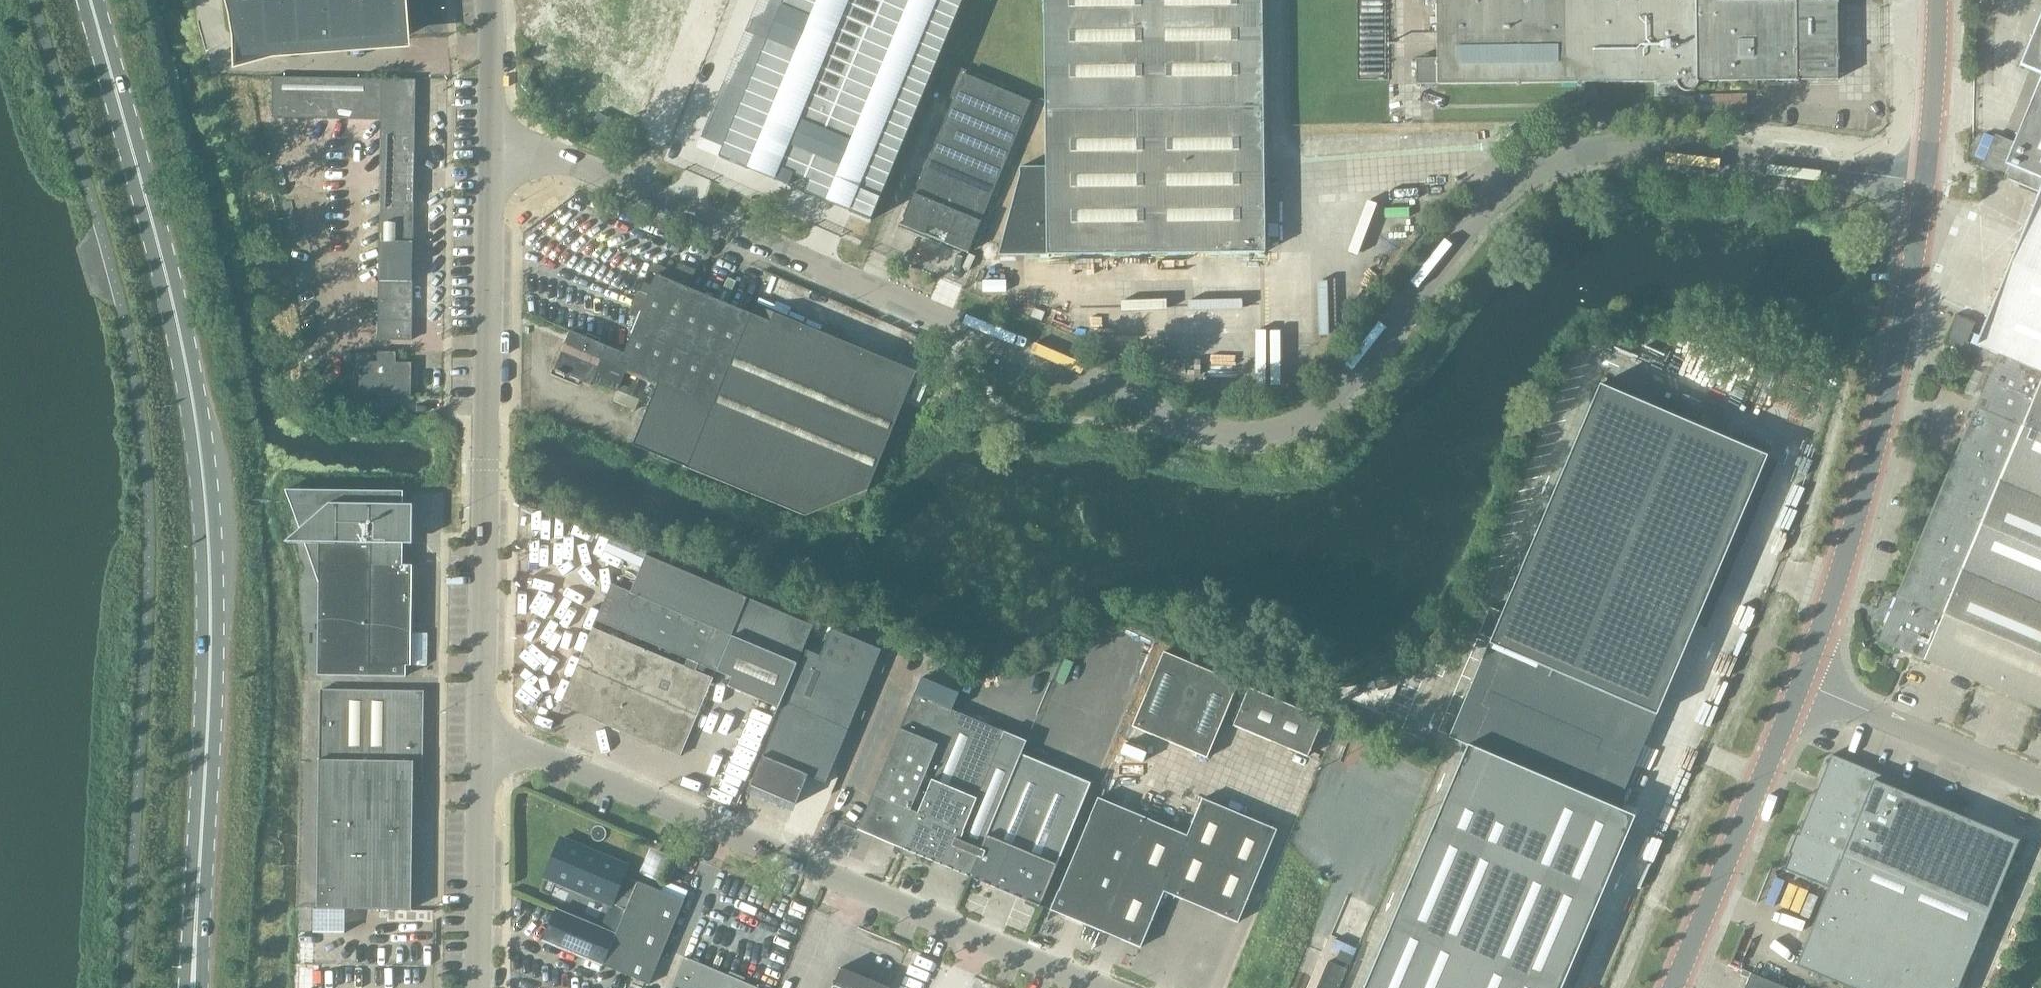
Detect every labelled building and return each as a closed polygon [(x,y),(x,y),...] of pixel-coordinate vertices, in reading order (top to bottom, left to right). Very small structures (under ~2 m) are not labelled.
[(229,18),(231,76),(273,64),(409,55),(405,0),(224,0),(229,18)] [(719,157),(723,159),(748,169),(819,0),(784,0),(719,157)] [(779,169),(794,175),(789,186),(827,202),(911,0),(849,0),(779,169)] [(849,211),(871,221),(963,0),(937,0),(849,211)] [(1000,255),(1265,253),(1263,0),(1045,0),(1046,172),(1019,172),(1019,180),(1000,255)] [(1675,81),(1675,82),(1676,83),(1677,85),(1677,87),(1679,89),(1681,90),(1683,91),(1686,92),(1687,92),(1689,92),(1691,91),(1694,90),(1695,88),(1697,87),(1698,85),(1698,84),(1698,83),(1699,81),(1840,79),(1840,65),(1838,0),(1435,0),(1435,56),(1415,57),(1415,83),(1435,83),(1436,84),(1675,81)] [(2021,66),(2040,74),(2040,18),(2021,66)] [(901,228),(965,254),(967,255),(1031,102),(966,75),(967,71),(948,63),(936,93),(954,100),(901,228)] [(2014,143),(1995,135),(1993,140),(1982,167),(1981,169),(1983,170),(2040,194),(2040,191),(2040,78),(2014,143)] [(380,120),(379,339),(412,340),(415,81),(272,81),(271,119),(380,120)] [(2040,194),(2023,233),(1985,322),(1979,337),(1974,335),(1971,344),(1967,343),(1975,325),(1956,317),(1945,344),(1958,349),(1994,365),(1999,355),(2040,372),(2040,191),(2040,194)] [(687,468),(813,519),(816,512),(859,493),(866,496),(916,371),(915,370),(754,305),(750,313),(689,288),(692,279),(652,263),(641,292),(648,295),(625,353),(574,332),(557,373),(565,376),(566,375),(613,394),(615,388),(634,395),(640,378),(658,386),(634,446),(687,468)] [(360,395),(411,396),(412,363),(395,363),(396,353),(378,353),(378,363),(360,362),(360,395)] [(1999,355),(1994,365),(1976,408),(1975,407),(1961,442),(1896,597),(1897,598),(1887,623),(1878,643),(2040,711),(2040,372),(1999,355)] [(1491,639),(1449,737),(1468,746),(1617,809),(1641,751),(1767,457),(1599,385),(1502,612),(1491,607),(1479,634),(1491,639)] [(405,541),(405,492),(286,491),(304,541),(319,582),(319,584),(319,676),(406,677),(406,665),(411,665),(412,566),(405,566),(405,545),(405,541)] [(732,677),(727,687),(768,704),(780,709),(815,628),(650,557),(634,593),(612,583),(596,620),(720,672),(732,677)] [(593,627),(577,666),(697,716),(713,677),(593,627)] [(808,652),(752,785),(797,804),(808,775),(826,782),(832,771),(882,651),(832,631),(821,657),(808,652)] [(1132,729),(1207,760),(1239,685),(1164,654),(1132,729)] [(697,716),(577,666),(561,705),(621,729),(682,754),(697,716)] [(427,691),(322,690),(319,908),(413,909),(415,816),(415,780),(427,780),(427,691)] [(1233,727),(1260,738),(1307,758),(1323,721),(1249,690),(1233,727)] [(1063,771),(1025,755),(1031,742),(1010,734),(998,729),(957,712),(919,696),(887,771),(862,832),(877,838),(971,878),(1041,907),(1043,907),(1094,785),(1063,771)] [(1365,987),(1561,987),(1635,817),(1617,809),(1468,746),(1365,987)] [(1986,828),(1969,821),(1926,803),(1909,796),(1883,785),(1886,778),(1870,771),(1835,756),(1828,771),(1824,781),(1823,785),(1819,793),(1801,836),(1799,835),(1791,853),(1793,854),(1786,869),(1830,888),(1797,966),(1849,987),(1960,987),(2021,843),(1988,829),(1986,828)] [(1052,910),(1096,929),(1142,816),(1100,798),(1061,891),(1060,891),(1052,910)] [(1204,799),(1188,836),(1166,893),(1190,902),(1202,907),(1241,815),(1204,799)] [(1278,830),(1241,815),(1202,907),(1239,923),(1278,830)] [(1142,816),(1096,929),(1143,948),(1166,893),(1188,836),(1142,816)] [(562,838),(549,870),(550,871),(614,897),(612,902),(611,903),(613,904),(627,910),(639,882),(625,876),(623,875),(627,865),(590,850),(581,846),(564,839),(562,838)] [(558,910),(545,941),(650,985),(686,901),(639,882),(627,910),(617,935),(558,910)] [(685,957),(672,987),(758,987),(685,957)] [(1318,987),(1340,987),(1348,969),(1329,961),(1318,987)] [(842,968),(834,987),(889,987),(842,968)] [(1752,974),(1746,987),(1785,987),(1752,974)]
